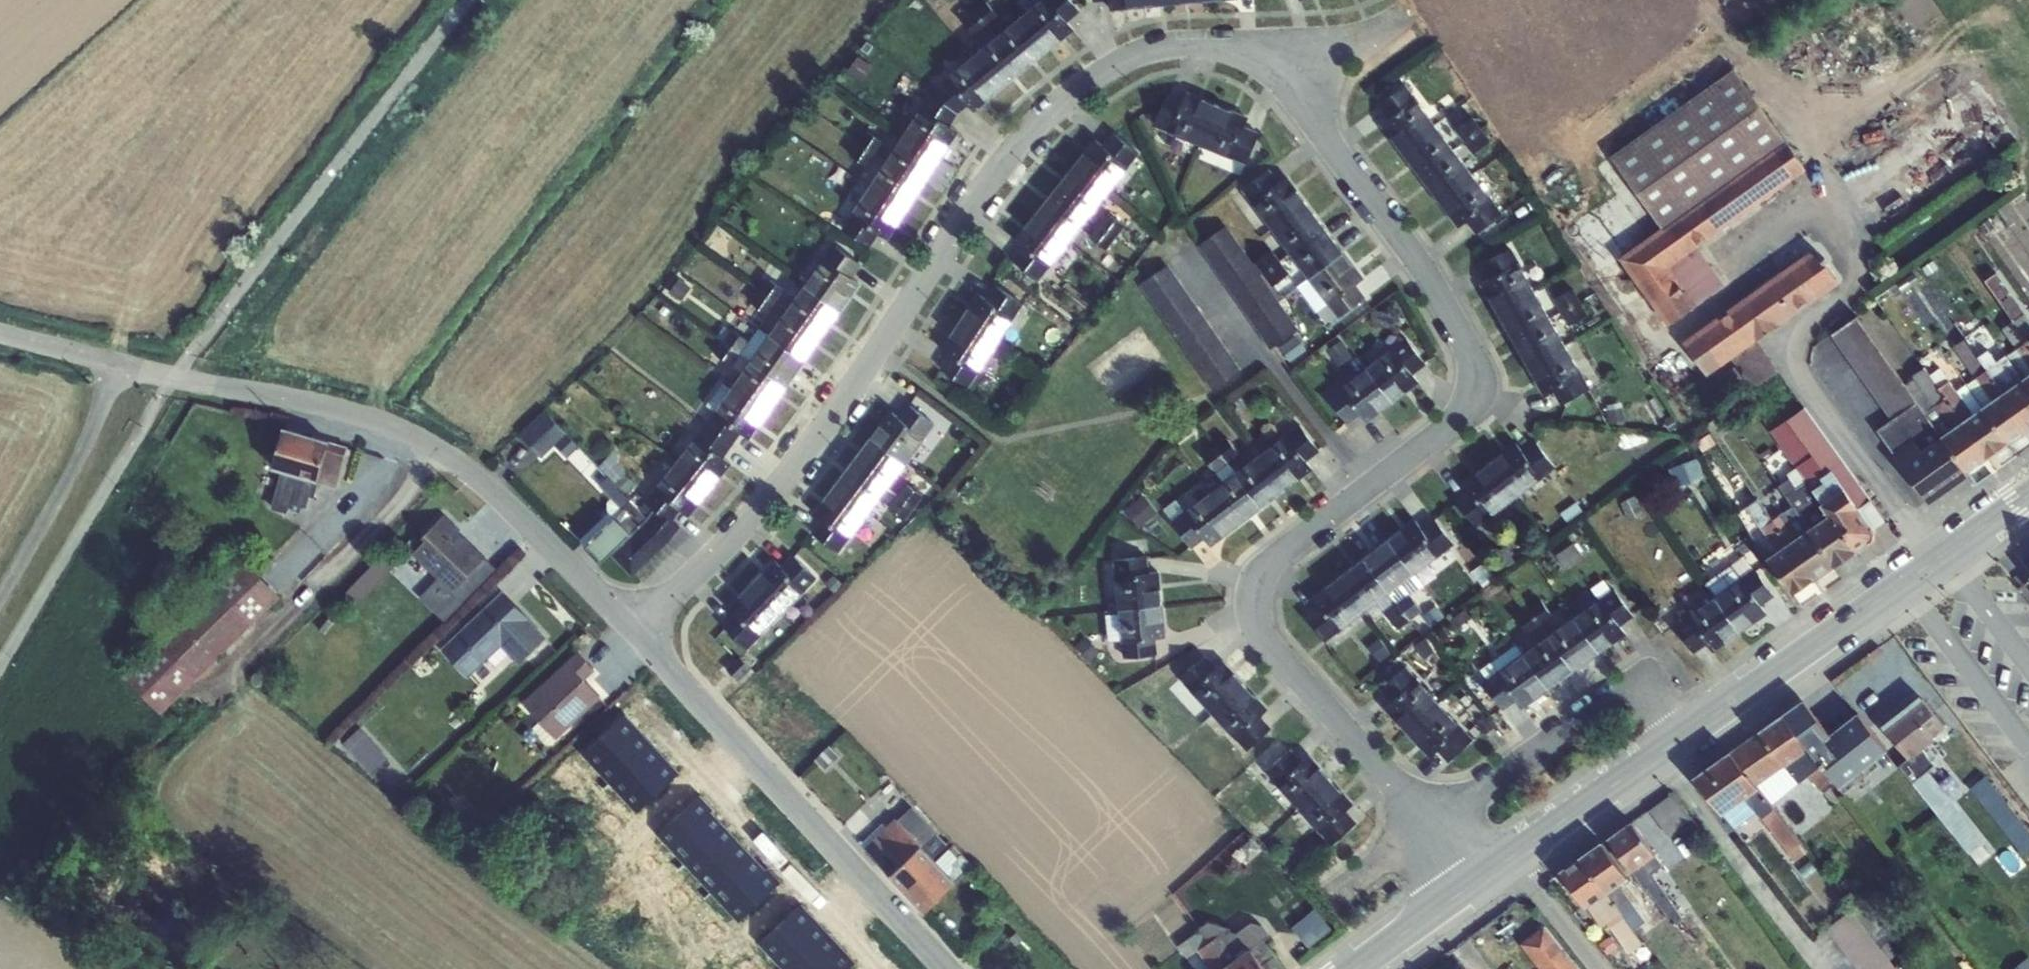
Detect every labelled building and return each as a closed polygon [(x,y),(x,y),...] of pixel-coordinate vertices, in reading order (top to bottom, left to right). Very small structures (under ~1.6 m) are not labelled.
[(974,10),(988,26),(1000,16),(986,0),(974,10)] [(1051,48),(1073,30),(1067,22),(1049,0),(1040,0),(1022,14),(1051,48)] [(1067,22),(1080,11),(1071,0),(1049,0),(1067,22)] [(1144,0),(1111,0),(1112,10),(1145,7),(1144,0)] [(988,26),(974,10),(962,21),(977,35),(988,26)] [(1051,48),(1022,14),(997,36),(1026,69),(1051,48)] [(974,54),(1003,87),(1026,69),(997,36),(974,54)] [(1003,87),(974,54),(947,77),(970,104),(976,110),(1003,87)] [(1612,157),(1663,228),(1621,258),(1668,325),(1697,304),(1724,283),(1699,246),(1806,168),(1786,141),(1734,69),(1612,157)] [(970,104),(947,77),(931,92),(959,112),(970,104)] [(1390,119),(1417,98),(1406,85),(1379,105),(1390,119)] [(1202,145),(1219,104),(1188,91),(1184,100),(1171,131),(1202,145)] [(931,92),(921,108),(950,126),(959,112),(931,92)] [(1171,131),(1184,100),(1169,95),(1156,125),(1171,131)] [(1400,149),(1435,123),(1417,98),(1390,119),(1382,125),(1400,149)] [(1219,104),(1202,145),(1231,157),(1244,126),(1248,116),(1219,104)] [(905,132),(943,155),(959,131),(950,126),(921,108),(905,132)] [(1465,142),(1482,130),(1472,116),(1456,129),(1465,142)] [(1435,123),(1400,149),(1420,176),(1455,150),(1435,123)] [(1244,126),(1231,157),(1246,163),(1258,131),(1244,126)] [(867,130),(859,142),(876,153),(884,141),(867,130)] [(1482,130),(1465,142),(1473,153),(1490,141),(1482,130)] [(943,155),(905,132),(886,161),(924,185),(943,155)] [(1102,145),(1129,166),(1138,153),(1112,133),(1102,145)] [(1075,166),(1108,193),(1129,166),(1102,145),(1095,140),(1075,166)] [(876,153),(859,142),(850,154),(867,165),(876,153)] [(1439,201),(1474,174),(1455,150),(1420,176),(1439,201)] [(870,185),(908,209),(924,185),(886,161),(870,185)] [(1108,193),(1075,166),(1054,191),(1088,218),(1108,193)] [(1252,202),(1280,182),(1270,169),(1242,189),(1252,202)] [(1474,174),(1439,201),(1457,225),(1465,219),(1491,198),(1474,174)] [(1271,228),(1306,202),(1287,177),(1280,182),(1252,202),(1271,228)] [(908,209),(870,185),(851,214),(880,232),(889,238),(908,209)] [(1035,214),(1069,241),(1088,218),(1054,191),(1035,214)] [(1491,198),(1465,219),(1475,232),(1502,212),(1491,198)] [(1306,202),(1271,228),(1282,242),(1290,253),(1326,228),(1306,202)] [(1998,210),(2009,225),(2018,218),(2006,203),(1998,210)] [(1108,212),(1098,225),(1115,238),(1125,224),(1108,212)] [(880,232),(851,214),(843,227),(872,245),(880,232)] [(1069,241),(1035,214),(1015,239),(1023,245),(1050,266),(1069,241)] [(1979,225),(1985,233),(1993,227),(1987,219),(1979,225)] [(1115,238),(1098,225),(1090,236),(1107,249),(1115,238)] [(1271,348),(1298,328),(1226,225),(1199,244),(1271,348)] [(1309,278),(1344,252),(1326,228),(1290,253),(1309,278)] [(1280,260),(1290,253),(1282,242),(1272,249),(1255,262),(1262,272),(1280,260)] [(825,259),(851,277),(861,263),(834,244),(825,259)] [(1050,266),(1023,245),(1013,258),(1041,277),(1050,266)] [(1490,279),(1520,263),(1512,248),(1482,264),(1490,279)] [(1682,342),(1707,374),(1730,357),(1757,338),(1837,280),(1814,248),(1682,342)] [(1344,252),(1309,278),(1328,304),(1355,284),(1363,278),(1344,252)] [(808,283),(842,308),(860,283),(851,277),(825,259),(808,283)] [(1273,285),(1290,273),(1280,260),(1262,272),(1273,285)] [(1497,311),(1535,289),(1520,263),(1490,279),(1482,283),(1497,311)] [(1213,389),(1240,369),(1167,265),(1140,284),(1213,389)] [(1894,282),(1902,294),(1920,281),(1914,272),(1911,274),(1910,272),(1894,282)] [(1995,273),(1984,281),(2012,322),(2026,340),(2028,344),(2028,317),(1995,273)] [(760,289),(777,302),(786,289),(768,277),(760,289)] [(1328,304),(1309,278),(1298,286),(1318,312),(1328,304)] [(678,279),(669,292),(680,299),(689,287),(678,279)] [(1902,294),(1894,282),(1874,297),(1882,308),(1902,294)] [(788,310),(823,335),(842,308),(808,283),(788,310)] [(1355,284),(1328,304),(1338,317),(1365,297),(1355,284)] [(985,299),(1014,317),(1022,303),(994,285),(985,299)] [(760,289),(751,302),(769,314),(777,302),(760,289)] [(1535,289),(1497,311),(1512,338),(1550,316),(1535,289)] [(959,320),(996,346),(1014,317),(985,299),(976,293),(959,320)] [(772,334),(804,361),(823,335),(788,310),(772,334)] [(1372,311),(1372,327),(1390,327),(1390,311),(1372,311)] [(1528,366),(1566,344),(1550,316),(1512,338),(1528,366)] [(1832,336),(1891,420),(1916,402),(1903,384),(1856,317),(1832,336)] [(996,346),(959,320),(942,347),(951,353),(980,371),(996,346)] [(2028,374),(2028,344),(2026,340),(2012,322),(2003,328),(2017,347),(2006,355),(2023,378),(2028,374)] [(723,341),(739,353),(749,339),(732,328),(723,341)] [(741,354),(752,362),(771,335),(759,328),(741,354)] [(2022,379),(2023,378),(2006,355),(1997,362),(1977,330),(1965,338),(2003,392),(2022,379)] [(752,362),(786,387),(804,361),(772,334),(771,335),(752,362)] [(1296,336),(1284,344),(1294,358),(1306,349),(1296,336)] [(1393,347),(1413,374),(1426,363),(1406,337),(1393,347)] [(1753,389),(1779,369),(1757,338),(1730,357),(1753,389)] [(1982,408),(2003,392),(1965,338),(1954,346),(1975,378),(1966,384),(1982,408)] [(1327,350),(1338,366),(1353,356),(1341,340),(1327,350)] [(731,364),(739,353),(723,341),(715,353),(731,364)] [(1566,344),(1528,366),(1544,394),(1552,389),(1581,371),(1566,344)] [(1368,366),(1394,401),(1419,382),(1413,374),(1393,347),(1368,366)] [(980,371),(951,353),(941,367),(969,385),(980,371)] [(744,372),(752,362),(741,354),(733,365),(744,372)] [(1962,422),(1982,408),(1966,384),(1956,390),(1936,360),(1924,367),(1962,422)] [(786,387),(752,362),(744,372),(735,386),(769,411),(786,387)] [(1394,401),(1368,366),(1341,387),(1361,413),(1368,422),(1394,401)] [(1942,436),(1962,422),(1924,367),(1912,375),(1913,378),(1903,384),(1916,402),(1942,436)] [(1581,371),(1552,389),(1561,404),(1590,387),(1581,371)] [(2028,428),(2028,389),(2022,379),(2003,392),(2028,428)] [(714,411),(716,413),(733,388),(723,381),(707,405),(714,411)] [(1775,389),(1781,397),(1791,390),(1785,382),(1775,389)] [(769,411),(735,386),(733,388),(716,413),(741,431),(751,437),(769,411)] [(1361,413),(1341,387),(1328,396),(1347,423),(1361,413)] [(2028,428),(2003,392),(1982,408),(2007,443),(2028,428)] [(1233,403),(1239,411),(1249,403),(1243,394),(1233,403)] [(1607,404),(1611,423),(1624,420),(1621,402),(1607,404)] [(1921,450),(1942,436),(1916,402),(1891,420),(1878,430),(1893,452),(1913,438),(1921,450)] [(898,416),(925,436),(934,423),(908,404),(898,416)] [(1856,549),(1865,562),(1897,538),(1804,407),(1770,430),(1795,468),(1820,503),(1844,488),(1872,529),(1871,539),(1856,549)] [(1962,422),(1988,457),(2007,443),(1982,408),(1962,422)] [(544,409),(519,434),(542,457),(553,447),(560,453),(573,440),(544,409)] [(706,424),(732,444),(741,431),(716,413),(714,411),(706,424)] [(871,436),(905,463),(925,436),(898,416),(891,411),(871,436)] [(1707,424),(1716,438),(1735,424),(1726,411),(1707,424)] [(1942,436),(1968,471),(1988,457),(1962,422),(1942,436)] [(732,444),(706,424),(696,437),(722,458),(732,444)] [(1286,434),(1306,461),(1319,451),(1299,425),(1286,434)] [(284,428),(273,467),(280,469),(318,480),(328,441),(284,428)] [(680,458),(696,437),(689,432),(674,454),(680,458)] [(1696,442),(1702,450),(1715,442),(1710,433),(1696,442)] [(1262,452),(1290,486),(1313,469),(1306,461),(1286,434),(1262,452)] [(905,463),(871,436),(851,462),(887,488),(905,463)] [(1214,445),(1227,462),(1239,452),(1227,436),(1214,445)] [(1893,452),(1928,502),(1969,473),(1968,471),(1942,436),(1921,450),(1913,438),(1893,452)] [(675,463),(711,489),(731,464),(722,458),(696,437),(680,458),(675,463)] [(318,480),(337,485),(348,447),(328,441),(318,480)] [(1516,497),(1520,503),(1559,473),(1535,441),(1522,450),(1542,477),(1516,497)] [(1489,462),(1516,498),(1516,497),(1542,477),(1522,450),(1516,442),(1489,462)] [(1227,462),(1214,445),(1201,455),(1214,472),(1227,462)] [(1290,486),(1262,452),(1235,472),(1262,507),(1290,486)] [(586,454),(578,462),(590,474),(598,466),(586,454)] [(1671,468),(1678,486),(1702,477),(1695,459),(1671,468)] [(833,487),(868,513),(887,488),(851,462),(833,487)] [(1516,498),(1489,462),(1463,481),(1470,490),(1491,516),(1516,498)] [(711,489),(675,463),(659,484),(682,509),(691,514),(711,489)] [(1809,528),(1828,515),(1820,503),(1795,468),(1787,473),(1790,478),(1778,486),(1793,506),(1809,528)] [(314,496),(318,480),(280,469),(272,508),(286,512),(289,502),(307,506),(309,496),(314,496)] [(1209,492),(1236,526),(1262,507),(1235,472),(1209,492)] [(631,534),(611,553),(632,575),(669,541),(680,526),(673,520),(656,509),(646,501),(647,500),(634,490),(628,498),(607,476),(600,484),(623,508),(614,517),(631,534)] [(896,496),(913,508),(922,495),(906,483),(896,496)] [(682,509),(659,484),(647,500),(646,501),(656,509),(673,520),(682,509)] [(868,513),(833,487),(814,511),(822,517),(850,537),(868,513)] [(1828,515),(1856,549),(1871,539),(1872,529),(1844,488),(1820,503),(1828,515)] [(1491,516),(1470,490),(1457,499),(1477,527),(1491,516)] [(1236,526),(1209,492),(1185,510),(1205,537),(1211,545),(1236,526)] [(1628,519),(1642,514),(1634,493),(1620,499),(1628,519)] [(1158,512),(1143,495),(1124,510),(1139,528),(1158,512)] [(913,508),(896,496),(888,507),(905,519),(913,508)] [(1788,542),(1773,520),(1757,499),(1746,506),(1777,550),(1788,542)] [(1809,528),(1793,506),(1773,520),(1788,542),(1809,528)] [(1205,537),(1185,510),(1171,521),(1192,547),(1205,537)] [(413,553),(454,591),(486,556),(459,531),(461,529),(444,514),(423,537),(426,540),(413,553)] [(1856,549),(1828,515),(1809,528),(1833,564),(1856,549)] [(631,534),(614,517),(585,545),(600,561),(611,553),(631,534)] [(850,537),(822,517),(812,531),(839,551),(850,537)] [(1420,527),(1441,554),(1416,572),(1423,584),(1455,559),(1447,549),(1453,545),(1432,518),(1420,527)] [(1389,538),(1415,573),(1416,572),(1441,554),(1420,527),(1414,519),(1389,538)] [(1788,542),(1813,577),(1833,564),(1809,528),(1788,542)] [(1415,573),(1389,538),(1368,554),(1394,589),(1401,583),(1415,573)] [(1813,577),(1788,542),(1777,550),(1766,558),(1788,593),(1813,577)] [(1339,575),(1367,609),(1390,592),(1394,589),(1368,554),(1339,575)] [(1505,554),(1495,558),(1500,570),(1510,565),(1505,554)] [(1717,594),(1754,570),(1744,554),(1707,581),(1717,594)] [(781,567),(805,590),(816,578),(792,555),(781,567)] [(1115,575),(1149,572),(1147,556),(1114,560),(1115,575)] [(279,595),(243,558),(122,677),(159,715),(279,595)] [(753,581),(784,612),(805,590),(781,567),(775,561),(753,581)] [(1754,570),(1715,597),(1740,632),(1765,613),(1760,605),(1773,596),(1754,570)] [(1118,608),(1162,604),(1159,571),(1149,572),(1115,575),(1118,608)] [(833,574),(825,583),(835,593),(843,584),(833,574)] [(1367,609),(1339,575),(1312,596),(1318,604),(1338,630),(1367,609)] [(784,612),(753,581),(728,605),(735,612),(760,636),(784,612)] [(1398,629),(1422,610),(1401,583),(1394,589),(1390,592),(1397,602),(1385,611),(1398,629)] [(1598,599),(1619,626),(1632,616),(1612,589),(1598,599)] [(503,590),(442,648),(468,676),(488,658),(501,645),(509,654),(518,663),(524,658),(545,638),(546,637),(503,590)] [(1713,652),(1740,632),(1715,597),(1676,626),(1694,653),(1708,644),(1713,652)] [(1528,608),(1540,623),(1552,614),(1541,598),(1528,608)] [(1574,617),(1599,653),(1625,634),(1619,626),(1598,599),(1574,617)] [(1162,604),(1118,608),(1121,640),(1122,640),(1155,638),(1165,637),(1162,604)] [(1338,630),(1318,604),(1305,614),(1326,640),(1338,630)] [(1528,632),(1540,623),(1528,608),(1516,616),(1528,632)] [(750,647),(760,636),(735,612),(723,625),(750,647)] [(1548,635),(1560,627),(1552,617),(1541,625),(1548,635)] [(1599,653),(1574,617),(1560,627),(1548,635),(1574,670),(1599,653)] [(1078,632),(1096,630),(1095,618),(1077,620),(1078,632)] [(1523,653),(1548,689),(1574,670),(1548,635),(1523,653)] [(536,670),(557,651),(545,638),(524,658),(536,670)] [(1157,656),(1155,638),(1122,640),(1124,657),(1157,656)] [(1380,638),(1368,648),(1379,661),(1391,652),(1380,638)] [(1523,653),(1516,644),(1480,669),(1487,679),(1483,682),(1502,709),(1516,699),(1496,672),(1523,653)] [(488,658),(496,665),(509,654),(501,645),(488,658)] [(523,703),(556,738),(601,696),(585,678),(595,669),(578,651),(523,703)] [(1548,689),(1523,653),(1496,672),(1516,699),(1522,708),(1548,689)] [(1179,678),(1191,691),(1216,668),(1205,655),(1179,678)] [(1211,713),(1244,682),(1224,660),(1216,668),(1191,691),(1211,713)] [(1406,666),(1381,689),(1393,702),(1418,678),(1406,666)] [(1408,732),(1440,702),(1418,678),(1393,702),(1386,708),(1408,732)] [(1244,682),(1211,713),(1235,738),(1260,715),(1268,708),(1244,682)] [(1913,756),(1921,749),(1934,738),(1933,736),(1944,727),(1920,695),(1881,726),(1885,731),(1907,758),(1908,759),(1913,756)] [(1832,778),(1845,794),(1857,785),(1860,789),(1873,780),(1869,775),(1883,764),(1878,757),(1886,750),(1857,711),(1828,733),(1801,697),(1780,713),(1782,714),(1809,747),(1832,778)] [(1408,732),(1429,756),(1436,749),(1461,725),(1440,702),(1408,732)] [(627,710),(579,756),(639,816),(686,770),(627,710)] [(1757,732),(1730,751),(1756,784),(1785,765),(1809,747),(1782,714),(1757,732)] [(1260,715),(1235,738),(1246,749),(1270,726),(1260,715)] [(1472,738),(1461,725),(1436,749),(1448,761),(1472,738)] [(1275,782),(1301,761),(1291,749),(1278,739),(1249,766),(1257,775),(1266,770),(1275,782)] [(362,758),(371,770),(389,757),(380,745),(362,758)] [(1191,746),(1185,752),(1194,762),(1201,756),(1191,746)] [(1758,786),(1770,803),(1807,774),(1819,788),(1832,778),(1809,747),(1785,765),(1756,784),(1758,786)] [(1939,758),(1932,763),(1921,749),(1913,756),(1908,759),(1907,758),(1898,765),(1911,783),(1969,853),(1982,842),(1949,799),(1944,801),(1926,778),(1929,776),(1930,779),(1945,766),(1939,758)] [(1693,777),(1721,813),(1758,786),(1756,784),(1730,751),(1693,777)] [(1298,808),(1331,778),(1309,754),(1301,761),(1275,782),(1298,808)] [(1972,786),(2015,840),(2025,853),(2028,850),(2028,832),(2028,830),(1984,777),(1972,786)] [(1331,778),(1298,808),(1318,831),(1345,809),(1352,803),(1331,778)] [(1758,786),(1721,813),(1733,829),(1757,811),(1795,862),(1806,852),(1770,803),(1758,786)] [(1670,834),(1692,817),(1673,792),(1650,809),(1670,834)] [(705,796),(658,840),(737,923),(784,879),(705,796)] [(1356,821),(1345,809),(1318,831),(1331,843),(1356,821)] [(890,875),(921,845),(921,846),(935,833),(914,812),(902,824),(898,820),(866,849),(890,875)] [(1285,838),(1299,827),(1292,820),(1278,831),(1285,838)] [(1250,840),(1236,853),(1247,864),(1260,852),(1250,840)] [(1580,856),(1606,891),(1617,883),(1627,876),(1601,841),(1580,856)] [(904,890),(936,861),(921,846),(921,845),(890,875),(904,890)] [(953,845),(936,861),(956,881),(971,865),(953,845)] [(1580,856),(1560,870),(1585,906),(1587,905),(1606,891),(1580,856)] [(936,861),(904,890),(925,912),(956,881),(936,861)] [(1622,914),(1633,905),(1617,883),(1606,891),(1622,914)] [(1641,942),(1622,914),(1606,891),(1587,905),(1603,927),(1608,923),(1628,952),(1641,942)] [(1872,891),(1849,910),(1889,960),(1898,953),(1888,941),(1902,930),(1872,891)] [(760,944),(783,968),(853,968),(859,964),(804,904),(760,944)] [(1889,960),(1849,910),(1826,929),(1858,968),(1896,968),(1889,960)] [(1298,933),(1308,946),(1329,928),(1319,916),(1298,933)] [(1250,949),(1265,968),(1285,968),(1263,940),(1269,935),(1261,923),(1251,920),(1236,933),(1231,926),(1209,920),(1199,927),(1191,933),(1204,946),(1228,965),(1250,949)] [(1544,926),(1520,943),(1541,968),(1578,968),(1544,926)] [(1212,968),(1222,968),(1228,965),(1204,946),(1191,933),(1177,945),(1187,958),(1198,950),(1212,968)] [(1231,968),(1265,968),(1250,949),(1228,965),(1231,968)] [(2012,968),(2028,968),(2028,957),(2028,956),(2012,968)]
